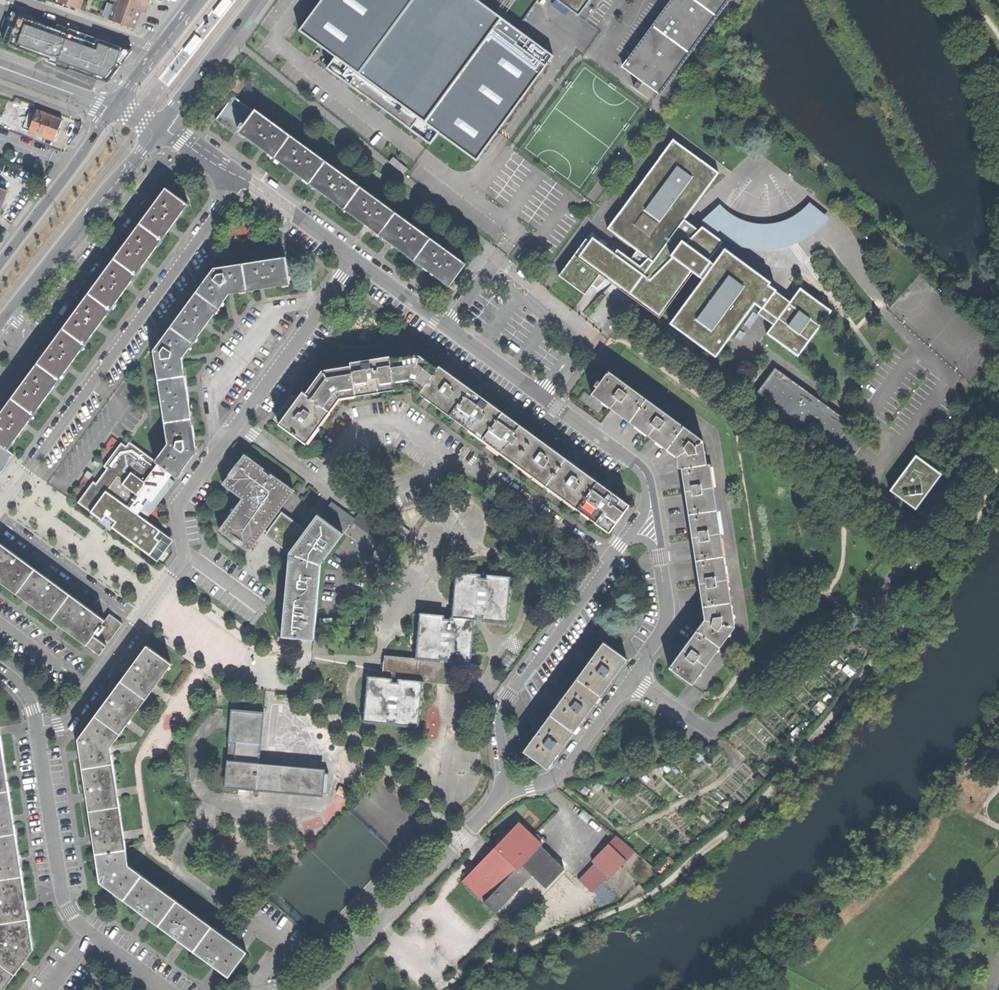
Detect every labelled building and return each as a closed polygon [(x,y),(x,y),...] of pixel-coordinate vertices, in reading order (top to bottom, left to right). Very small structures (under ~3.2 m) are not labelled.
[(65,2),(64,4),(79,9),(83,0),(60,0),(65,2)] [(134,28),(140,9),(147,11),(151,0),(115,0),(117,1),(110,20),(134,28)] [(213,13),(215,14),(216,15),(218,13),(228,0),(223,0),(213,13)] [(220,18),(232,2),(231,1),(229,0),(228,0),(218,13),(217,15),(220,18)] [(300,29),(336,56),(328,68),(430,143),(438,131),(475,159),(551,58),(473,0),(322,0),(300,29)] [(578,16),(589,0),(556,0),(578,16)] [(623,65),(660,93),(728,0),(671,0),(628,57),(623,65)] [(110,43),(17,9),(5,43),(107,79),(127,48),(120,46),(110,43)] [(198,37),(195,35),(183,51),(184,52),(186,53),(187,51),(198,37)] [(112,37),(110,43),(120,46),(127,48),(129,43),(112,37)] [(186,53),(189,56),(201,40),(200,39),(198,38),(188,51),(186,53)] [(986,87),(989,96),(998,92),(998,82),(986,87)] [(253,112),(254,111),(233,96),(216,120),(235,134),(239,128),(241,129),(253,112)] [(28,119),(34,121),(37,112),(32,109),(28,119)] [(448,287),(449,286),(465,264),(444,248),(415,227),(409,223),(381,202),(375,197),(346,176),(340,172),(311,151),(305,146),(276,125),(270,120),(255,110),(254,111),(253,112),(241,129),(239,132),(238,133),(244,137),(245,136),(253,142),(260,148),(268,153),(267,154),(280,163),(280,162),(288,168),(295,173),(303,179),(302,179),(315,188),(316,189),(323,194),(330,199),(338,204),(337,205),(349,214),(350,213),(358,219),(365,225),(373,230),(372,231),(384,240),(385,239),(393,245),(400,250),(407,256),(419,265),(420,265),(428,270),(443,281),(442,282),(448,287)] [(58,130),(62,121),(37,112),(34,121),(30,131),(54,141),(58,130)] [(34,121),(28,119),(24,129),(30,131),(34,121)] [(673,140),(608,229),(648,258),(640,266),(616,249),(613,253),(593,239),(591,237),(590,239),(587,238),(560,275),(585,293),(602,271),(623,287),(661,314),(692,273),(694,270),(704,278),(670,325),(716,357),(729,338),(754,304),(761,309),(762,308),(777,318),(778,319),(767,335),(797,357),(831,311),(800,289),(789,303),(788,302),(775,292),(776,290),(768,285),(770,282),(725,249),(721,246),(724,242),(711,231),(703,226),(699,230),(691,224),(684,219),(718,172),(673,140)] [(393,157),(389,162),(403,174),(407,169),(393,157)] [(7,191),(14,193),(18,183),(22,173),(0,164),(0,188),(7,191)] [(8,449),(12,444),(23,429),(30,420),(37,410),(38,409),(45,400),(49,394),(56,385),(63,374),(67,369),(70,365),(74,359),(81,350),(89,339),(92,334),(107,315),(115,304),(116,302),(121,295),(126,289),(132,280),(135,276),(136,275),(140,269),(147,260),(151,255),(151,254),(158,245),(171,227),(172,225),(187,205),(168,190),(165,188),(161,194),(150,209),(144,218),(136,229),(129,238),(125,244),(118,253),(110,264),(103,273),(99,279),(92,288),(85,299),(78,308),(74,314),(67,323),(59,334),(52,343),(48,349),(41,358),(33,369),(27,378),(22,384),(16,393),(8,404),(1,413),(0,414),(0,443),(3,445),(6,448),(8,449)] [(728,209),(721,203),(702,220),(711,229),(712,230),(725,239),(736,244),(748,247),(765,249),(778,248),(793,244),(801,240),(808,236),(817,230),(823,225),(825,224),(830,217),(810,201),(804,208),(803,209),(795,215),(787,219),(785,219),(775,222),(764,223),(753,222),(745,219),(736,215),(728,209)] [(231,244),(229,233),(218,234),(219,245),(231,244)] [(172,474),(177,477),(178,478),(182,473),(181,472),(192,456),(193,457),(198,450),(197,442),(196,443),(195,441),(194,431),(193,425),(194,425),(192,410),(191,410),(189,398),(186,382),(187,382),(185,367),(184,367),(182,357),(188,350),(197,338),(197,337),(211,318),(214,313),(215,314),(224,302),(223,301),(229,294),(238,292),(239,293),(254,291),(254,290),(264,288),(269,287),(282,285),(282,286),(290,285),(290,284),(285,257),(268,260),(268,259),(260,261),(223,266),(215,267),(213,268),(212,269),(208,276),(185,306),(181,312),(159,342),(154,349),(153,350),(153,352),(155,360),(160,397),(161,404),(162,404),(167,440),(168,443),(165,446),(166,446),(155,461),(157,462),(172,474)] [(577,509),(609,532),(611,529),(616,522),(619,518),(621,515),(624,511),(629,505),(628,504),(608,490),(602,485),(597,481),(577,467),(570,462),(565,458),(545,444),(539,439),(534,435),(514,421),(508,416),(502,412),(482,398),(476,393),(471,389),(451,375),(445,370),(439,366),(437,369),(419,355),(407,357),(401,358),(390,360),(389,356),(365,360),(357,361),(350,362),(351,366),(322,370),(315,380),(312,385),(305,394),(302,391),(301,393),(297,399),(292,394),(291,395),(274,418),(279,422),(279,423),(290,431),(292,433),(303,441),(304,440),(307,442),(330,412),(339,398),(356,396),(394,390),(411,387),(419,393),(451,416),(482,439),(514,462),(545,485),(577,509)] [(765,398),(756,410),(799,442),(808,429),(851,461),(859,449),(865,441),(805,396),(781,378),(784,374),(775,368),(757,392),(765,398)] [(670,665),(668,668),(675,672),(689,682),(692,684),(734,626),(709,463),(706,464),(703,440),(608,371),(593,391),(593,392),(591,394),(676,456),(678,468),(681,468),(683,482),(689,521),(696,567),(701,600),(704,619),(685,645),(670,665)] [(145,552),(149,555),(156,560),(172,539),(161,530),(160,530),(146,520),(157,505),(158,505),(174,482),(175,482),(169,478),(172,474),(157,462),(155,461),(129,442),(126,446),(121,442),(120,443),(104,465),(103,466),(107,468),(96,483),(93,481),(92,482),(78,501),(77,502),(90,511),(99,518),(98,521),(106,527),(110,530),(112,528),(122,535),(121,535),(122,536),(144,552),(145,552)] [(8,458),(12,452),(10,451),(10,450),(8,449),(6,448),(3,445),(0,443),(0,469),(8,458)] [(222,484),(234,493),(242,499),(228,518),(219,529),(227,536),(241,546),(249,552),(258,540),(262,533),(265,535),(281,547),(298,524),(281,512),(279,510),(283,505),(294,490),(279,479),(272,474),(270,475),(263,470),(264,469),(256,463),(244,454),(238,463),(237,462),(228,475),(222,484)] [(915,454),(889,490),(914,508),(940,471),(915,454)] [(354,518),(332,502),(327,508),(349,525),(354,518)] [(289,553),(281,638),(313,640),(320,565),(343,533),(317,515),(306,530),(289,553)] [(283,548),(281,551),(287,555),(289,552),(289,553),(306,530),(305,530),(307,527),(301,523),(299,525),(298,524),(281,547),(283,548)] [(395,529),(407,537),(411,532),(400,523),(395,529)] [(407,537),(395,529),(391,534),(402,543),(407,537)] [(0,543),(0,581),(16,593),(17,594),(35,607),(51,619),(52,620),(69,632),(86,644),(87,645),(94,635),(96,632),(102,624),(105,620),(0,543)] [(382,678),(366,677),(362,721),(386,724),(388,724),(388,723),(388,720),(395,721),(395,724),(395,725),(396,725),(418,727),(420,727),(424,683),(424,682),(453,685),(455,662),(470,664),(471,664),(472,663),(472,655),(472,654),(473,646),(473,645),(474,638),(474,637),(475,629),(475,628),(476,621),(476,620),(476,619),(480,620),(483,620),(506,622),(508,623),(508,622),(508,621),(509,614),(509,613),(509,605),(509,604),(510,597),(510,596),(511,588),(511,587),(512,579),(512,578),(510,578),(488,576),(487,576),(487,579),(480,578),(480,575),(479,575),(457,572),(455,572),(455,574),(454,582),(453,590),(453,591),(452,599),(452,600),(452,602),(451,607),(451,608),(450,617),(450,620),(443,619),(443,616),(442,616),(418,614),(414,658),(384,655),(382,678)] [(96,632),(94,635),(107,644),(123,623),(115,618),(109,614),(105,620),(102,624),(106,626),(100,634),(96,632)] [(106,626),(102,624),(96,632),(100,634),(106,626)] [(107,644),(94,635),(87,645),(93,649),(100,654),(107,644)] [(523,751),(547,768),(569,737),(578,725),(595,701),(604,689),(627,659),(603,642),(594,655),(592,657),(588,663),(580,673),(573,683),(565,694),(561,700),(554,710),(546,719),(539,729),(537,733),(534,736),(523,751)] [(221,971),(228,976),(244,955),(245,953),(246,951),(212,926),(211,925),(177,901),(176,900),(142,875),(141,874),(128,865),(110,747),(171,664),(146,646),(129,669),(103,704),(78,739),(80,754),(87,797),(94,840),(100,882),(109,889),(112,891),(116,894),(144,914),(147,917),(151,920),(179,940),(182,942),(186,945),(214,965),(217,968),(221,971)] [(503,659),(501,662),(508,668),(511,665),(513,662),(515,659),(508,653),(506,656),(503,659)] [(228,743),(227,761),(224,789),(322,797),(324,775),(330,775),(330,774),(324,774),(324,769),(260,764),(261,746),(264,713),(231,711),(230,718),(228,743)] [(15,974),(15,973),(33,950),(33,949),(33,948),(29,919),(29,918),(22,876),(22,875),(16,833),(16,832),(9,791),(9,789),(2,745),(2,744),(0,731),(0,935),(1,941),(0,942),(0,989),(3,989),(15,974)] [(696,755),(702,760),(706,757),(700,751),(696,755)] [(755,778),(762,784),(766,780),(760,773),(755,778)] [(630,775),(624,779),(628,784),(633,780),(630,775)] [(341,785),(338,793),(346,796),(350,788),(341,785)] [(480,862),(461,881),(482,901),(494,913),(531,875),(545,888),(563,869),(540,846),(542,844),(518,822),(495,846),(488,853),(480,862)] [(699,843),(706,837),(703,834),(696,839),(699,843)] [(591,860),(594,863),(606,875),(609,878),(626,859),(633,852),(618,839),(614,836),(608,842),(591,860)] [(594,863),(578,879),(591,891),(606,875),(594,863)]
